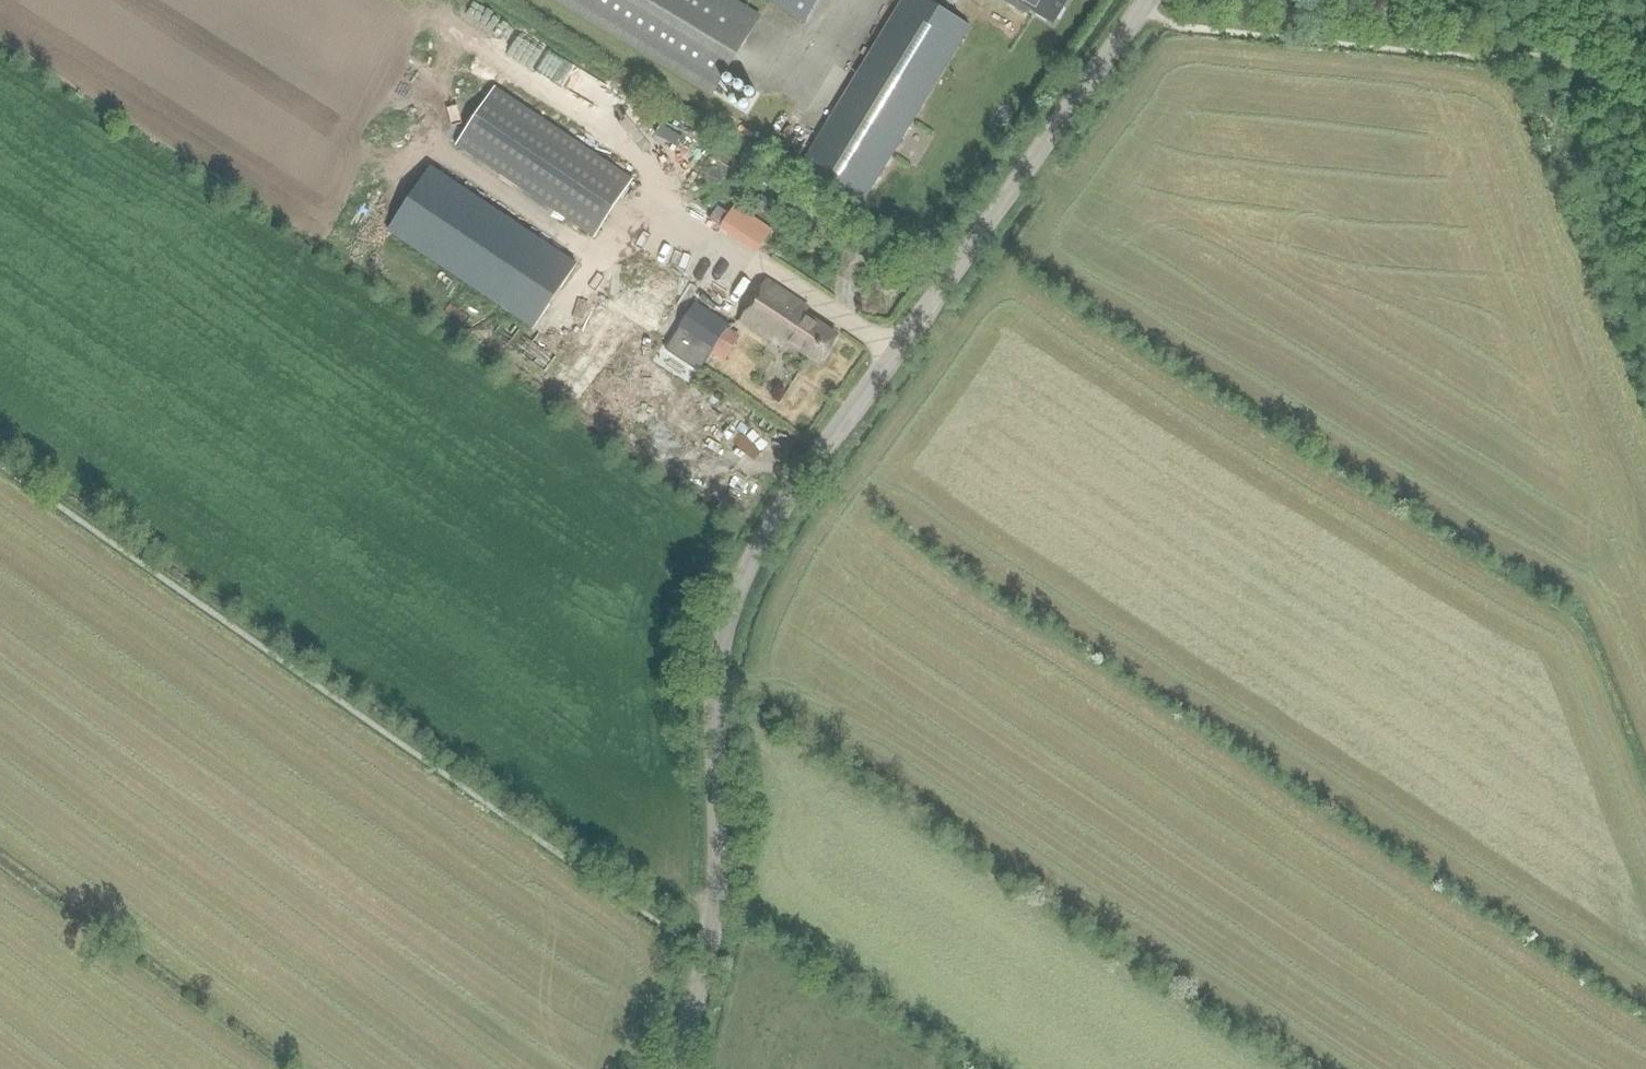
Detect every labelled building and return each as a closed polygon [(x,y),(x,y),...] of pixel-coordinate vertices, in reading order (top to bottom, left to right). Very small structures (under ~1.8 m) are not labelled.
[(736,0),(554,0),(714,96),(762,16),(736,0)] [(804,20),(816,0),(771,0),(804,20)] [(858,214),(971,27),(927,0),(902,0),(796,176),(858,214)] [(1026,11),(1028,8),(1052,22),(1066,0),(1007,0),(1026,11)] [(495,87),(456,145),(593,237),(632,178),(495,87)] [(433,162),(390,227),(535,324),(579,259),(433,162)] [(742,203),(727,228),(767,252),(782,227),(742,203)] [(718,207),(710,219),(722,226),(730,214),(718,207)] [(635,254),(615,282),(668,320),(688,293),(635,254)] [(807,308),(765,281),(739,320),(781,347),(784,342),(817,363),(835,335),(803,314),(807,308)] [(617,287),(559,364),(590,387),(647,310),(617,287)] [(679,333),(724,363),(741,337),(727,328),(729,325),(698,304),(679,333)]
